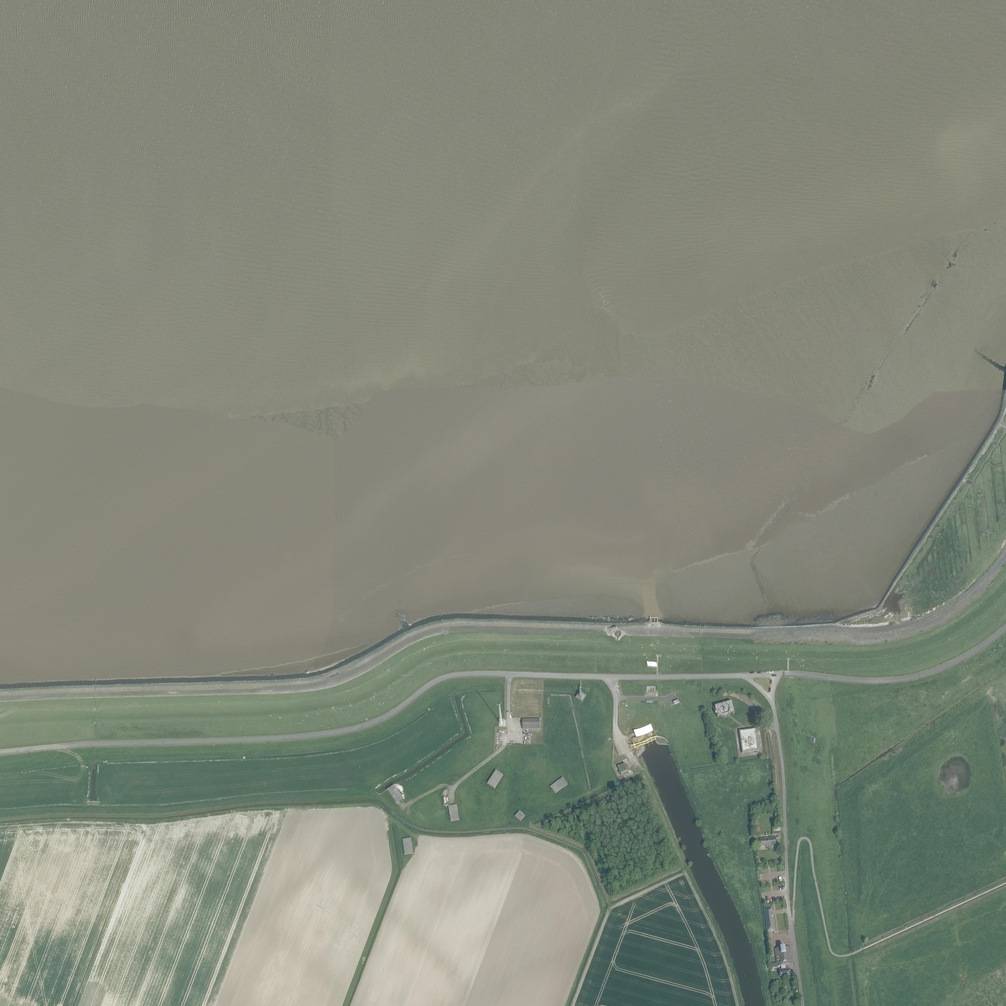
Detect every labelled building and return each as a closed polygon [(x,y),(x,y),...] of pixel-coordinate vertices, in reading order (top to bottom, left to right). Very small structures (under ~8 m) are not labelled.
[(619,640),(624,633),(617,628),(612,636),(619,640)] [(585,695),(579,691),(575,698),(582,701),(585,695)] [(731,703),(715,707),(718,718),(734,713),(731,703)] [(523,729),(539,730),(540,720),(523,720),(523,729)] [(651,725),(650,725),(636,731),(635,731),(634,732),(636,738),(637,738),(653,732),(653,731),(651,725)] [(740,738),(738,738),(739,746),(742,746),(743,753),(759,751),(756,729),(739,732),(740,738)] [(618,768),(621,775),(628,772),(625,765),(618,768)] [(503,775),(496,771),(488,784),(495,789),(503,775)] [(568,785),(563,778),(550,787),(556,794),(568,785)] [(387,790),(396,803),(403,798),(394,785),(387,790)] [(448,806),(451,822),(460,820),(457,805),(448,806)] [(525,816),(520,811),(515,817),(520,822),(525,816)] [(769,846),(769,847),(776,846),(775,837),(760,839),(761,846),(766,846),(767,846),(769,846)] [(403,840),(405,856),(414,854),(411,839),(403,840)] [(764,909),(767,932),(775,931),(772,908),(764,909)] [(779,971),(780,977),(791,975),(790,969),(789,969),(789,965),(793,965),(791,947),(784,948),(784,947),(781,948),(775,949),(778,967),(781,966),(782,970),(779,971)]
